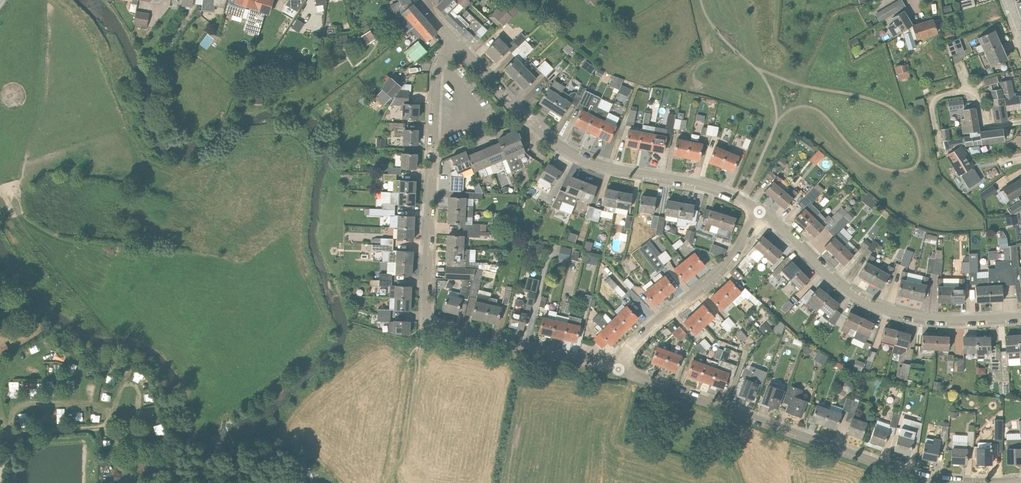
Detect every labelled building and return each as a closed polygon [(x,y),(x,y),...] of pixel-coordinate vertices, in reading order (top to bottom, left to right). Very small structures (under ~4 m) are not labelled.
[(227,0),(202,0),(202,4),(203,4),(202,10),(214,12),(214,6),(225,7),(225,3),(226,3),(227,0)] [(273,0),(227,0),(226,3),(227,4),(224,12),(242,18),(247,4),(260,8),(259,10),(251,7),(247,20),(252,22),(249,31),(259,34),(261,27),(266,13),(268,14),(273,0)] [(287,4),(298,11),(305,0),(290,0),(287,4)] [(400,1),(390,6),(394,14),(407,6),(406,4),(411,1),(413,0),(399,0),(400,1)] [(482,25),(483,23),(475,16),(457,0),(444,0),(437,7),(445,15),(443,17),(460,34),(460,33),(469,41),(473,37),(474,38),(484,27),(482,25)] [(475,16),(483,23),(486,20),(472,6),(478,0),(457,0),(475,16)] [(894,13),(905,6),(901,0),(900,0),(876,14),(880,21),(894,13)] [(960,1),(962,10),(975,6),(974,0),(964,0),(960,1)] [(505,9),(513,16),(520,9),(512,2),(505,9)] [(410,28),(423,17),(412,4),(405,11),(400,16),(410,28)] [(500,5),(489,17),(501,29),(512,16),(500,5)] [(150,13),(136,11),(134,24),(147,26),(150,13)] [(901,30),(912,24),(904,11),(893,17),(896,22),(887,27),(894,37),(899,34),(901,30)] [(410,28),(417,37),(424,44),(437,32),(423,17),(410,28)] [(935,28),(941,26),(941,18),(913,27),(911,24),(912,24),(901,30),(899,34),(900,33),(905,41),(909,39),(936,32),(935,28)] [(291,29),(298,34),(302,27),(295,23),(291,29)] [(874,29),(877,33),(885,27),(882,23),(874,29)] [(477,41),(487,30),(484,27),(474,38),(477,41)] [(366,33),(364,30),(355,37),(357,40),(362,47),(370,41),(377,37),(371,30),(366,33)] [(946,41),(953,39),(950,31),(943,33),(946,41)] [(984,52),(1000,45),(994,31),(978,38),(984,52)] [(512,53),(526,38),(522,33),(507,47),(499,39),(486,51),(488,52),(488,53),(491,57),(492,56),(496,61),(508,49),(512,53)] [(348,42),(347,35),(338,36),(339,43),(348,42)] [(860,44),(856,38),(849,43),(853,48),(860,44)] [(526,56),(533,49),(526,40),(512,53),(516,57),(504,69),(514,79),(526,67),(522,63),(527,57),(526,56)] [(945,43),(949,57),(957,54),(952,41),(945,43)] [(977,55),(983,70),(1005,60),(1002,55),(1004,55),(1000,45),(984,52),(977,55)] [(545,76),(552,68),(545,61),(537,68),(531,62),(526,67),(514,79),(525,90),(542,73),(545,76)] [(553,68),(559,73),(565,66),(560,61),(553,68)] [(176,68),(169,63),(163,71),(170,76),(176,68)] [(260,73),(257,64),(249,66),(252,75),(260,73)] [(890,69),(892,76),(898,74),(899,80),(910,77),(907,65),(890,69)] [(550,81),(559,73),(553,68),(545,76),(550,81)] [(598,69),(595,74),(601,77),(604,72),(598,69)] [(403,83),(395,75),(376,97),(384,104),(403,83)] [(613,75),(611,79),(621,84),(623,80),(613,75)] [(997,76),(987,80),(989,85),(999,83),(997,76)] [(611,79),(608,85),(614,88),(619,90),(621,85),(621,84),(611,79)] [(565,87),(554,80),(540,102),(550,109),(565,87)] [(1015,93),(1012,93),(1010,80),(1001,82),(1003,95),(1004,95),(1006,110),(1020,108),(1018,97),(1016,97),(1015,93)] [(619,90),(618,92),(619,92),(625,95),(628,88),(622,85),(621,85),(619,90)] [(577,93),(575,97),(581,99),(585,90),(585,89),(580,86),(577,93)] [(569,95),(562,90),(550,109),(561,116),(570,103),(577,107),(581,99),(575,97),(577,93),(575,92),(570,93),(569,95)] [(586,130),(593,116),(587,113),(591,104),(588,103),(593,94),(585,90),(581,99),(577,107),(576,108),(581,110),(574,124),(586,130)] [(995,122),(1006,120),(1001,90),(992,93),(994,100),(991,101),(995,122)] [(418,118),(418,105),(407,104),(407,98),(408,98),(408,91),(399,91),(394,97),(391,104),(403,104),(403,118),(418,118)] [(949,110),(963,109),(962,100),(948,102),(949,110)] [(598,136),(608,112),(597,107),(593,116),(586,130),(598,136)] [(961,127),(977,124),(974,108),(964,109),(965,118),(960,119),(961,127)] [(626,125),(633,126),(636,111),(631,110),(626,125)] [(619,118),(613,115),(608,112),(598,136),(609,141),(616,125),(619,118)] [(417,130),(405,130),(405,123),(390,122),(389,129),(395,130),(395,135),(403,136),(403,144),(417,144),(417,130)] [(978,133),(979,132),(978,131),(977,124),(961,127),(962,132),(968,132),(969,137),(978,136),(978,133)] [(663,152),(666,138),(668,129),(656,127),(654,135),(651,150),(663,152)] [(654,135),(646,134),(647,129),(642,128),(641,132),(638,147),(651,150),(654,135)] [(941,130),(943,142),(950,140),(949,129),(941,130)] [(964,138),(966,146),(1004,140),(1003,129),(980,132),(980,133),(979,132),(978,133),(978,136),(969,137),(964,138)] [(638,147),(641,132),(628,130),(626,145),(638,147)] [(534,158),(524,151),(516,132),(498,139),(499,143),(511,171),(529,164),(534,158)] [(816,147),(802,137),(799,142),(813,152),(816,147)] [(376,147),(385,147),(385,140),(385,138),(376,138),(376,140),(376,147)] [(747,149),(751,140),(746,138),(742,147),(747,149)] [(686,157),(689,141),(677,139),(673,155),(686,157)] [(699,160),(702,144),(689,141),(686,157),(699,160)] [(507,173),(511,171),(499,143),(484,149),(493,172),(498,170),(505,168),(507,173)] [(721,166),(727,151),(715,147),(709,161),(721,166)] [(967,170),(973,166),(961,147),(946,156),(958,176),(961,174),(965,181),(965,182),(967,185),(969,184),(971,186),(976,183),(972,178),(967,170)] [(488,174),(493,172),(484,149),(468,155),(472,167),(474,171),(478,169),(481,177),(488,174)] [(818,149),(814,153),(819,157),(823,153),(818,149)] [(461,172),(472,167),(468,155),(466,151),(451,157),(457,170),(451,172),(450,191),(460,192),(463,191),(464,178),(461,172)] [(733,171),(739,156),(727,151),(721,166),(733,171)] [(416,154),(406,154),(401,153),(401,167),(389,167),(389,174),(396,174),(400,174),(401,168),(416,169),(416,154)] [(546,182),(553,186),(561,172),(548,164),(540,178),(546,182)] [(769,170),(764,176),(769,181),(774,175),(769,170)] [(396,174),(389,174),(383,174),(383,180),(394,181),(393,192),(415,193),(415,181),(396,180),(396,174)] [(774,200),(784,189),(778,184),(782,179),(778,175),(764,192),(774,200)] [(578,196),(583,181),(571,177),(565,192),(560,190),(551,206),(559,209),(562,201),(574,206),(578,196)] [(1020,193),(1020,179),(1003,189),(1010,200),(1020,193)] [(578,196),(591,201),(596,186),(583,181),(578,196)] [(542,190),(548,193),(553,186),(546,182),(542,190)] [(819,213),(811,205),(821,194),(814,188),(799,204),(804,209),(795,218),(805,228),(819,213)] [(615,212),(620,192),(606,189),(603,204),(605,205),(604,211),(601,210),(599,216),(612,219),(613,213),(615,213),(615,212)] [(785,209),(798,193),(794,189),(790,194),(784,189),(774,200),(785,209)] [(985,199),(993,195),(990,189),(983,193),(985,199)] [(482,193),(463,192),(463,191),(460,192),(459,198),(450,197),(449,210),(473,212),(473,205),(465,205),(465,198),(482,199),(482,193)] [(414,205),(415,193),(393,192),(391,192),(390,203),(383,203),(382,209),(394,210),(395,204),(404,205),(414,205)] [(628,210),(632,194),(620,192),(615,212),(627,215),(628,210)] [(639,209),(654,211),(656,198),(641,196),(639,209)] [(872,210),(876,206),(878,204),(873,199),(872,200),(866,196),(861,201),(867,206),(868,206),(872,210)] [(677,216),(680,203),(668,200),(665,213),(677,216)] [(1020,211),(1020,202),(1020,201),(1007,210),(1011,217),(1020,211)] [(697,210),(693,209),(694,205),(680,203),(677,216),(678,216),(676,225),(685,227),(686,222),(695,224),(697,210)] [(506,212),(515,212),(516,204),(506,204),(506,212)] [(591,220),(595,208),(589,206),(585,218),(591,220)] [(837,223),(847,213),(841,207),(831,218),(829,215),(825,219),(819,213),(805,228),(815,237),(832,218),(837,223)] [(601,210),(601,209),(595,208),(591,220),(597,222),(599,216),(601,210)] [(394,215),(394,210),(382,209),(382,215),(390,215),(389,227),(397,227),(413,228),(414,216),(404,215),(394,215)] [(473,217),(473,212),(449,210),(448,223),(458,223),(458,230),(468,230),(480,231),(486,231),(486,225),(464,224),(465,217),(473,217)] [(719,228),(723,214),(710,210),(704,230),(709,231),(711,225),(719,228)] [(848,239),(840,232),(855,217),(849,211),(847,213),(837,223),(829,232),(834,236),(824,246),(834,255),(848,239)] [(501,223),(511,224),(512,215),(502,214),(501,223)] [(727,230),(725,236),(730,238),(736,218),(723,214),(719,228),(727,230)] [(658,215),(658,216),(656,228),(655,235),(656,235),(659,235),(661,235),(664,216),(658,215)] [(1007,226),(1016,224),(1015,216),(1006,218),(1007,226)] [(413,241),(413,228),(397,227),(397,240),(403,240),(413,241)] [(694,231),(686,229),(684,237),(691,244),(694,231)] [(567,239),(575,242),(577,235),(570,232),(567,239)] [(464,237),(467,237),(467,236),(448,235),(447,248),(463,249),(464,237)] [(649,240),(652,243),(660,236),(659,235),(656,235),(649,240)] [(764,255),(772,244),(762,236),(753,246),(764,255)] [(1008,246),(1007,238),(1001,238),(1002,249),(1003,249),(1010,248),(1010,246),(1008,246)] [(683,244),(680,239),(672,245),(675,250),(683,244)] [(849,252),(843,247),(849,240),(848,239),(834,255),(844,265),(858,251),(853,247),(849,252)] [(865,250),(871,243),(865,239),(860,246),(865,250)] [(872,253),(878,244),(873,240),(867,249),(872,253)] [(534,243),(532,249),(531,252),(541,255),(544,245),(534,242),(534,243)] [(640,247),(659,271),(665,267),(663,265),(657,257),(653,251),(646,243),(640,247)] [(380,244),(371,244),(367,244),(367,250),(388,251),(388,262),(396,263),(412,263),(412,251),(402,250),(393,250),(393,245),(380,244)] [(772,244),(764,255),(774,263),(783,253),(772,244)] [(1019,267),(1016,245),(1010,246),(1010,248),(1013,276),(1017,302),(1020,302),(1020,266),(1019,267)] [(559,252),(569,254),(571,248),(561,246),(559,252)] [(717,246),(714,254),(723,258),(726,249),(717,246)] [(446,267),(475,269),(487,270),(488,262),(469,262),(470,249),(463,249),(447,248),(446,261),(447,261),(446,267)] [(1013,276),(1010,248),(1003,249),(1004,261),(995,261),(995,268),(988,269),(989,286),(990,302),(1003,301),(1002,286),(1013,285),(1012,276),(1013,276)] [(573,252),(571,260),(578,261),(580,253),(579,253),(579,251),(575,250),(574,252),(573,252)] [(684,261),(694,273),(704,265),(702,262),(707,258),(700,250),(684,261)] [(661,254),(667,262),(671,259),(665,251),(661,254)] [(568,261),(569,254),(559,252),(556,265),(565,267),(567,260),(568,261)] [(586,253),(584,260),(598,264),(600,257),(586,253)] [(969,273),(978,272),(977,253),(969,253),(969,262),(969,273)] [(667,262),(661,254),(657,257),(663,265),(667,262)] [(907,267),(911,257),(904,255),(900,265),(907,267)] [(870,282),(877,270),(870,266),(875,259),(870,256),(858,276),(870,282)] [(782,270),(791,280),(800,270),(791,260),(790,262),(786,258),(772,274),(775,277),(782,270)] [(933,274),(935,259),(931,258),(928,258),(926,273),(933,274)] [(942,259),(935,259),(933,274),(941,275),(943,259),(942,259)] [(684,281),(694,273),(684,261),(674,269),(684,281)] [(969,273),(969,262),(961,262),(961,273),(969,273)] [(412,263),(396,263),(396,275),(411,276),(412,263)] [(466,308),(469,295),(475,270),(475,269),(446,267),(445,278),(455,278),(464,279),(460,298),(447,295),(446,301),(445,300),(445,303),(444,310),(457,313),(459,306),(466,308)] [(882,289),(892,270),(888,267),(884,274),(877,270),(870,282),(882,289)] [(731,274),(735,277),(740,272),(735,268),(731,274)] [(496,272),(487,270),(475,269),(475,270),(469,295),(477,297),(472,317),(485,320),(489,298),(491,292),(478,289),(482,275),(494,278),(496,272)] [(800,289),(810,280),(800,270),(791,280),(800,289)] [(911,298),(913,283),(905,282),(907,274),(902,273),(897,295),(911,298)] [(621,298),(626,294),(609,276),(605,280),(621,298)] [(655,284),(664,296),(675,289),(665,276),(655,284)] [(923,300),(928,278),(922,277),(921,285),(913,283),(911,298),(923,300)] [(509,326),(523,329),(526,314),(529,315),(531,307),(530,306),(530,304),(533,305),(539,280),(527,278),(524,290),(529,291),(526,303),(524,303),(522,300),(518,299),(515,301),(509,326)] [(623,282),(630,289),(634,285),(627,278),(623,282)] [(951,287),(951,302),(964,302),(964,278),(958,278),(958,287),(951,287)] [(951,302),(951,287),(943,287),(943,279),(937,279),(937,302),(951,302)] [(989,286),(982,286),(981,279),(974,279),(976,302),(990,302),(989,286)] [(391,285),(391,280),(379,280),(379,286),(390,286),(389,298),(410,298),(411,286),(401,286),(391,285)] [(731,301),(741,292),(730,280),(720,289),(731,301)] [(654,304),(664,296),(655,284),(645,292),(654,304)] [(806,302),(817,311),(829,296),(818,288),(814,292),(810,288),(800,299),(805,304),(806,302)] [(722,309),(731,301),(720,289),(711,298),(722,309)] [(505,290),(502,303),(507,304),(511,291),(505,290)] [(590,305),(592,296),(587,295),(584,308),(589,309),(590,305)] [(756,305),(759,302),(752,295),(748,298),(756,305)] [(835,309),(839,305),(829,296),(817,311),(822,315),(818,320),(831,330),(841,313),(835,309)] [(389,298),(389,309),(390,309),(394,309),(394,310),(400,310),(410,311),(410,298),(389,298)] [(497,300),(489,298),(485,320),(497,323),(501,307),(495,306),(497,300)] [(704,325),(713,316),(703,305),(693,314),(704,325)] [(605,313),(598,306),(594,310),(598,314),(601,317),(605,313)] [(637,318),(630,310),(626,306),(617,315),(629,326),(637,318)] [(551,335),(556,315),(556,312),(549,310),(547,318),(543,316),(541,323),(539,332),(551,335)] [(855,330),(861,317),(849,312),(843,325),(841,331),(852,336),(855,330)] [(601,317),(598,314),(593,319),(600,326),(596,330),(600,333),(594,339),(602,347),(608,342),(610,344),(620,335),(608,323),(608,324),(601,317)] [(694,334),(704,325),(693,314),(684,322),(694,334)] [(390,321),(390,315),(377,315),(377,321),(389,321),(388,331),(394,332),(394,333),(399,333),(409,334),(409,321),(394,320),(394,322),(390,321)] [(563,338),(566,322),(567,318),(556,315),(551,335),(563,338)] [(566,322),(563,338),(576,341),(578,332),(580,325),(582,318),(569,315),(568,322),(566,322)] [(620,335),(629,326),(617,315),(608,323),(620,335)] [(772,315),(766,321),(771,325),(777,320),(772,315)] [(724,321),(731,328),(734,324),(728,317),(724,321)] [(855,330),(852,336),(865,342),(874,323),(861,317),(855,330)] [(720,324),(727,331),(731,328),(724,321),(720,324)] [(766,321),(758,328),(764,334),(771,327),(766,321)] [(671,333),(677,328),(672,323),(667,328),(671,333)] [(677,328),(671,333),(675,337),(683,330),(679,326),(677,328)] [(894,344),(897,330),(885,327),(881,340),(894,344)] [(741,329),(736,333),(743,341),(748,337),(741,329)] [(687,335),(683,330),(675,337),(680,342),(687,335)] [(903,346),(907,347),(911,334),(897,330),(894,344),(892,352),(901,354),(903,346)] [(935,350),(936,336),(922,335),(921,349),(935,350)] [(1020,350),(1019,350),(1018,335),(1005,336),(1006,351),(999,351),(1000,358),(1002,382),(1002,385),(1009,385),(1009,382),(1007,359),(1011,358),(1020,357),(1020,350)] [(935,350),(948,351),(949,336),(936,336),(935,350)] [(792,343),(801,346),(803,340),(794,337),(792,343)] [(963,352),(976,352),(977,352),(977,337),(963,337),(963,352)] [(976,359),(984,359),(984,352),(990,352),(990,337),(977,337),(977,352),(976,352),(976,359)] [(707,350),(711,346),(704,338),(700,342),(707,350)] [(704,352),(707,350),(700,342),(696,346),(703,353),(704,352)] [(802,352),(808,355),(812,347),(806,345),(802,352)] [(664,366),(669,351),(657,347),(655,353),(652,362),(664,366)] [(718,348),(715,357),(719,359),(723,350),(718,348)] [(866,360),(868,361),(872,362),(876,352),(870,350),(866,360)] [(679,361),(681,355),(669,351),(664,366),(676,371),(679,361)] [(822,365),(827,357),(818,351),(813,359),(822,365)] [(993,372),(994,382),(1002,382),(1000,358),(990,358),(990,359),(989,359),(989,372),(993,372)] [(723,388),(727,377),(732,379),(737,366),(720,359),(716,369),(717,370),(712,384),(723,388)] [(853,368),(861,371),(864,363),(856,360),(853,368)] [(699,379),(704,365),(692,361),(687,375),(699,379)] [(868,361),(867,365),(865,365),(864,370),(869,372),(871,367),(872,362),(868,361)] [(907,379),(910,364),(902,362),(901,366),(899,377),(899,379),(907,381),(907,379)] [(717,370),(716,369),(704,365),(699,379),(712,384),(717,370)] [(757,389),(757,386),(762,388),(766,376),(748,370),(745,380),(739,377),(734,392),(740,394),(753,399),(757,389)] [(107,379),(119,384),(121,377),(109,372),(107,379)] [(11,380),(11,395),(21,395),(22,380),(11,380)] [(932,389),(940,390),(940,386),(941,382),(933,381),(933,385),(932,389)] [(780,399),(784,390),(769,384),(765,393),(762,402),(776,407),(779,399),(780,399)] [(801,416),(806,402),(799,399),(802,390),(790,385),(785,400),(791,402),(788,411),(801,416)] [(103,389),(102,399),(111,400),(112,390),(103,389)] [(152,389),(145,390),(147,400),(154,398),(152,389)] [(842,410),(848,412),(853,400),(847,398),(842,410)] [(848,412),(854,414),(856,409),(858,402),(854,401),(853,400),(848,412)] [(824,424),(829,409),(816,404),(812,415),(810,414),(807,422),(816,426),(818,421),(824,424)] [(150,420),(160,418),(158,407),(148,409),(150,420)] [(835,429),(841,413),(829,409),(824,424),(835,429)] [(898,415),(894,415),(892,414),(890,425),(890,427),(896,428),(898,415)] [(866,424),(852,418),(851,422),(847,433),(861,438),(865,428),(866,424)] [(887,436),(888,434),(890,427),(890,425),(877,420),(869,441),(883,446),(887,436)] [(994,420),(994,440),(1002,440),(1003,420),(994,420)] [(909,454),(913,440),(918,442),(921,426),(911,423),(909,431),(901,429),(895,450),(909,454)] [(973,447),(974,432),(968,432),(967,442),(952,441),(952,453),(951,463),(966,464),(966,454),(967,446),(973,447)] [(938,451),(940,441),(926,438),(922,457),(936,460),(938,451)] [(1006,440),(1007,464),(1020,463),(1020,440),(1006,440)] [(994,445),(994,444),(991,444),(991,442),(978,442),(978,449),(977,449),(977,454),(977,464),(991,464),(991,454),(997,454),(997,453),(996,453),(996,445),(994,445)]
